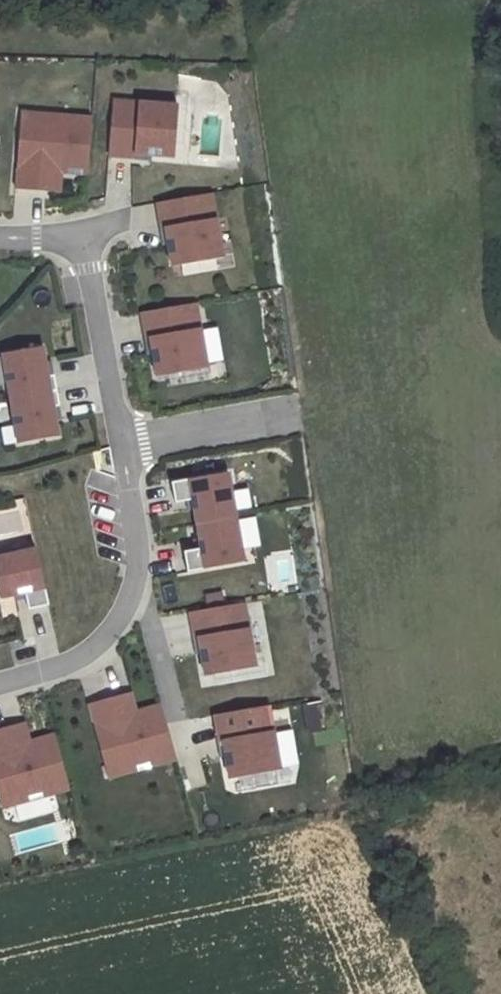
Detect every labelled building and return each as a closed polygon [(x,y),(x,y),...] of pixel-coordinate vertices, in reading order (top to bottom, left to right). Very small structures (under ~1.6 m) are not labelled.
[(112,101),(108,156),(134,158),(134,154),(151,156),(173,157),(177,106),(112,101)] [(86,175),(90,127),(56,124),(57,116),(20,113),(14,189),(47,192),(49,172),(86,175)] [(59,193),(60,173),(49,172),(47,192),(59,193)] [(222,258),(211,193),(156,203),(161,229),(165,228),(172,267),(222,258)] [(162,245),(168,244),(165,228),(161,229),(159,229),(162,245)] [(195,303),(141,313),(145,339),(149,338),(152,354),(156,377),(207,368),(195,303)] [(149,338),(145,339),(143,339),(146,355),(152,354),(149,338)] [(2,354),(10,399),(56,391),(53,376),(47,377),(45,363),(42,347),(2,354)] [(51,362),(45,363),(47,377),(53,376),(51,362)] [(58,406),(56,391),(10,399),(18,444),(58,437),(55,421),(52,407),(58,406)] [(61,420),(58,406),(52,407),(55,421),(61,420)] [(196,524),(236,517),(228,473),(171,482),(175,503),(185,501),(192,500),(194,510),(196,524)] [(187,511),(194,510),(192,500),(185,501),(187,511)] [(236,517),(196,524),(199,537),(201,549),(195,550),(183,552),(187,572),(244,562),(236,517)] [(193,538),(195,550),(201,549),(199,537),(193,538)] [(0,557),(0,598),(24,591),(25,598),(28,609),(48,604),(35,549),(0,557)] [(25,598),(24,591),(13,594),(15,600),(25,598)] [(244,603),(190,612),(194,638),(198,637),(201,654),(205,676),(255,667),(244,603)] [(192,638),(195,655),(201,654),(198,637),(192,638)] [(119,696),(125,715),(136,712),(131,693),(119,696)] [(119,696),(88,705),(108,779),(144,768),(141,761),(174,752),(161,705),(136,712),(125,715),(119,696)] [(280,770),(268,706),(214,715),(219,741),(223,740),(226,756),(229,779),(280,770)] [(30,742),(24,723),(13,726),(18,745),(30,742)] [(0,730),(0,802),(2,809),(37,799),(35,791),(67,782),(54,735),(30,742),(18,745),(13,726),(0,730)] [(219,741),(217,742),(220,757),(226,756),(223,740),(219,741)]
